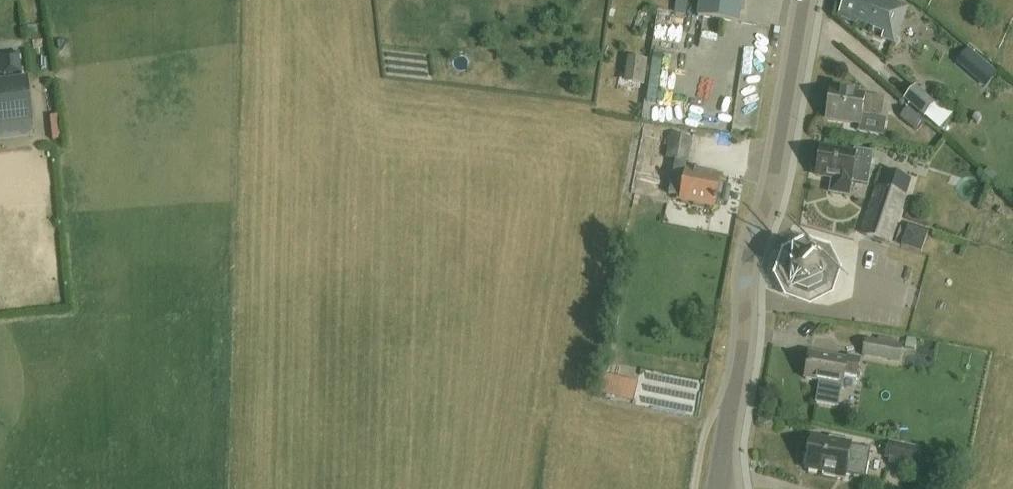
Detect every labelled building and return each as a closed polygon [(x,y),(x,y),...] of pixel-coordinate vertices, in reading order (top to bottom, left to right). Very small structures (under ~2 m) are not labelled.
[(698,17),(739,23),(742,0),(701,0),(698,17)] [(839,18),(856,24),(857,21),(884,32),(882,37),(894,42),(908,7),(890,0),(846,0),(839,18)] [(661,15),(660,51),(687,52),(687,16),(661,15)] [(969,49),(956,63),(985,88),(998,73),(969,49)] [(0,56),(0,62),(2,76),(22,74),(19,54),(0,56)] [(27,77),(0,80),(0,121),(12,120),(10,105),(30,103),(27,77)] [(937,103),(917,86),(905,100),(925,117),(937,103)] [(852,94),(831,91),(826,119),(861,124),(862,115),(881,118),(884,99),(865,96),(866,93),(852,91),(852,94)] [(922,120),(909,109),(900,119),(914,130),(922,120)] [(56,141),(66,140),(65,117),(55,117),(56,141)] [(682,162),(696,162),(697,140),(682,139),(682,162)] [(855,155),(822,149),(817,176),(833,178),(831,193),(850,196),(852,182),(868,185),(873,154),(856,151),(855,155)] [(684,170),(675,168),(670,196),(681,197),(680,201),(716,207),(717,203),(725,205),(728,185),(720,184),(722,175),(710,174),(684,170)] [(909,186),(881,177),(863,234),(891,244),(909,186)] [(936,255),(938,238),(909,233),(906,251),(936,255)] [(822,257),(806,252),(792,260),(787,275),(795,290),(810,295),(825,287),(829,272),(822,257)] [(917,322),(917,332),(937,332),(937,322),(917,322)] [(904,344),(867,337),(863,356),(900,363),(904,344)] [(847,360),(810,353),(805,379),(843,386),(845,376),(862,380),(865,365),(847,362),(847,360)] [(831,441),(813,438),(807,469),(825,473),(825,476),(846,479),(847,475),(866,479),(871,450),(852,446),(852,442),(831,439),(831,441)] [(923,448),(890,441),(886,458),(919,466),(923,448)]
